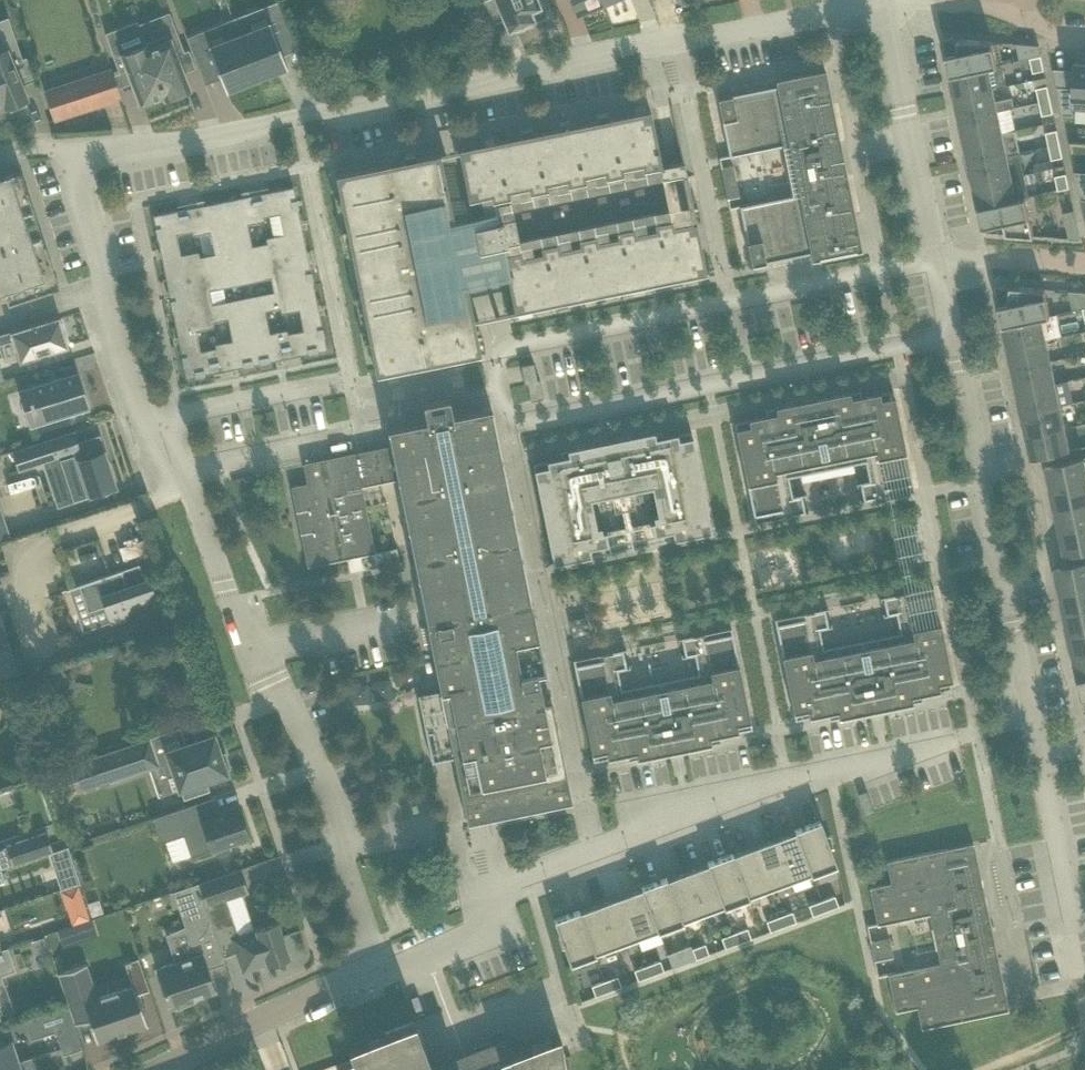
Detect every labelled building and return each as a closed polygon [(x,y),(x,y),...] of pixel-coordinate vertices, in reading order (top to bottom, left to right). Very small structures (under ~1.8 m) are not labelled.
[(509,30),(514,28),(515,31),(530,25),(528,22),(533,20),(530,11),(539,7),(537,0),(496,0),(509,30)] [(601,0),(571,0),(576,13),(585,9),(586,12),(603,5),(601,0)] [(287,66),(269,21),(251,28),(244,13),(232,17),(256,78),(287,66)] [(14,63),(22,59),(22,57),(8,16),(0,19),(0,94),(4,104),(4,105),(7,104),(9,110),(25,103),(22,97),(26,95),(22,84),(14,63)] [(256,78),(232,17),(220,22),(227,38),(208,45),(226,90),(256,78)] [(143,38),(142,38),(165,97),(167,96),(172,99),(184,94),(186,89),(189,88),(176,54),(184,51),(172,20),(162,24),(166,33),(144,41),(143,38)] [(140,30),(108,43),(113,56),(119,72),(127,69),(140,103),(163,94),(164,97),(165,97),(142,38),(142,37),(140,30)] [(951,73),(951,74),(988,66),(997,65),(992,41),(942,37),(948,68),(950,68),(951,73)] [(1030,57),(1027,44),(1016,43),(1019,59),(1030,57)] [(1038,45),(1027,44),(1030,57),(1041,55),(1038,45)] [(1030,58),(1033,72),(1044,69),(1041,55),(1030,58)] [(1057,86),(1063,114),(1073,115),(1073,109),(1084,109),(1084,64),(1075,63),(1073,87),(1057,86)] [(951,74),(956,96),(993,88),(1006,86),(1002,64),(997,65),(988,66),(951,74)] [(43,90),(53,120),(121,98),(111,68),(43,90)] [(717,97),(729,155),(729,156),(781,145),(791,195),(739,205),(751,264),(810,252),(811,259),(861,249),(824,68),(775,78),(776,85),(717,97)] [(1036,88),(1039,101),(1050,99),(1047,85),(1036,88)] [(956,96),(960,118),(998,110),(993,88),(956,96)] [(1050,99),(1039,101),(1042,115),(1053,113),(1050,99)] [(458,148),(468,199),(490,195),(492,200),(509,197),(508,191),(528,187),(530,193),(547,189),(546,183),(566,179),(567,185),(585,181),(584,176),(604,172),(605,177),(623,174),(622,168),(642,164),(643,170),(669,165),(671,175),(681,173),(682,177),(686,176),(681,148),(659,153),(650,109),(458,148)] [(960,118),(965,140),(1002,132),(998,110),(960,118)] [(1046,132),(1048,146),(1059,143),(1056,130),(1046,132)] [(965,140),(970,162),(1007,154),(1002,132),(965,140)] [(1059,143),(1048,146),(1051,159),(1062,157),(1059,143)] [(335,173),(375,373),(480,351),(466,283),(460,285),(447,221),(453,220),(439,151),(335,173)] [(970,162),(974,184),(1012,176),(1007,154),(970,162)] [(739,196),(732,165),(722,167),(721,166),(720,166),(727,199),(728,199),(728,198),(739,196)] [(1075,171),(1081,199),(1084,199),(1084,172),(1075,171)] [(7,303),(51,289),(47,278),(55,275),(44,243),(36,245),(30,227),(38,225),(26,189),(19,191),(12,172),(0,176),(0,280),(7,303)] [(1055,176),(1058,190),(1069,188),(1066,173),(1055,176)] [(974,184),(979,206),(1016,198),(1012,176),(974,184)] [(293,186),(257,193),(262,216),(279,213),(283,235),(265,238),(266,243),(270,263),(307,255),(293,186)] [(257,193),(223,200),(237,270),(270,263),(266,243),(251,246),(247,223),(263,220),(262,216),(257,193)] [(1016,198),(979,206),(979,207),(980,207),(981,212),(979,212),(983,232),(1034,236),(1025,196),(1016,198)] [(186,208),(191,231),(191,235),(209,231),(213,253),(197,257),(201,277),(237,270),(223,200),(186,208)] [(152,214),(167,284),(201,277),(197,257),(196,252),(179,255),(174,234),(191,231),(186,208),(152,214)] [(1063,212),(1066,227),(1077,224),(1074,210),(1063,212)] [(478,249),(504,243),(518,240),(513,217),(473,225),(478,249)] [(520,250),(506,253),(502,253),(513,308),(507,310),(507,312),(706,272),(695,220),(673,225),(672,219),(654,223),(655,228),(635,233),(634,227),(616,230),(617,236),(597,240),(596,234),(578,238),(579,244),(559,248),(558,242),(540,246),(541,252),(521,256),(520,250)] [(1077,224),(1066,227),(1069,238),(1080,239),(1077,224)] [(307,255),(270,263),(237,270),(240,283),(269,277),(272,292),(275,291),(313,284),(307,255)] [(237,270),(201,277),(167,284),(172,312),(208,305),(211,304),(208,290),(240,283),(237,270)] [(326,349),(313,284),(275,291),(279,307),(280,313),(297,309),(301,331),(285,334),(290,356),(326,349)] [(1003,319),(1004,324),(1041,316),(1041,317),(1050,315),(1045,288),(994,285),(1001,319),(1003,319)] [(1083,307),(1079,291),(1068,290),(1072,310),(1083,307)] [(290,356),(285,334),(285,329),(268,333),(264,311),(279,307),(275,291),(272,292),(242,298),(256,363),(290,356)] [(211,304),(208,305),(211,321),(227,318),(231,340),(214,343),(215,347),(220,371),(256,363),(242,298),(211,304)] [(208,305),(172,312),(185,377),(220,371),(215,347),(199,351),(195,330),(212,327),(211,321),(208,305)] [(58,318),(57,315),(12,329),(11,328),(0,331),(0,343),(13,339),(20,360),(66,346),(58,318)] [(1004,324),(1009,346),(1046,338),(1041,317),(1041,316),(1004,324)] [(1009,346),(1013,368),(1051,360),(1046,338),(1009,346)] [(1013,368),(1018,390),(1055,383),(1051,360),(1013,368)] [(520,365),(524,384),(527,383),(530,400),(543,398),(539,379),(537,379),(533,362),(520,365)] [(38,423),(88,408),(77,373),(27,388),(38,423)] [(1018,390),(1023,412),(1060,405),(1055,383),(1018,390)] [(773,413),(734,421),(754,522),(808,511),(804,493),(791,495),(786,468),(863,452),(868,479),(856,482),(860,501),(913,490),(892,389),(853,396),(852,390),(772,406),(773,413)] [(386,428),(390,445),(303,463),(307,482),(291,486),(307,566),(347,558),(346,554),(354,552),(355,556),(375,552),(361,486),(397,478),(440,689),(427,692),(441,759),(453,756),(467,822),(571,801),(550,700),(543,701),(537,672),(544,670),(543,664),(491,406),(451,414),(448,397),(422,402),(426,420),(386,428)] [(1023,412),(1027,435),(1065,427),(1060,405),(1023,412)] [(1065,427),(1027,435),(1029,443),(1028,444),(1031,458),(1070,450),(1065,427)] [(18,471),(59,458),(73,500),(115,486),(99,436),(77,443),(73,431),(74,431),(74,430),(11,450),(11,452),(12,452),(18,471)] [(711,531),(691,430),(655,437),(654,431),(567,448),(568,455),(532,462),(553,563),(591,555),(589,547),(604,544),(601,526),(596,527),(591,499),(652,486),(657,514),(653,515),(657,533),(672,530),(674,539),(711,531)] [(1052,488),(1084,480),(1084,456),(1045,465),(1048,479),(1050,479),(1052,488)] [(1056,510),(1084,503),(1084,480),(1052,488),(1054,501),(1056,510)] [(1061,532),(1084,527),(1084,503),(1056,510),(1061,532)] [(1061,532),(1063,541),(1061,541),(1065,555),(1084,551),(1084,527),(1061,532)] [(1060,590),(1084,584),(1084,560),(1054,567),(1057,581),(1058,581),(1060,590)] [(110,620),(157,604),(147,575),(125,583),(120,569),(122,568),(122,566),(69,585),(69,586),(78,583),(87,608),(104,602),(110,620)] [(1065,612),(1084,607),(1084,584),(1060,590),(1065,612)] [(827,607),(774,618),(795,721),(834,713),(835,718),(915,701),(914,696),(953,688),(932,586),(879,596),(883,615),(895,612),(901,639),(824,655),(818,628),(831,625),(827,607)] [(0,608),(0,672),(1,676),(2,678),(26,669),(5,606),(0,608)] [(1070,634),(1084,630),(1084,607),(1065,612),(1070,634)] [(572,659),(593,760),(625,753),(626,760),(627,760),(721,741),(720,734),(751,728),(731,626),(677,637),(681,656),(694,653),(699,680),(623,696),(617,669),(629,666),(625,648),(572,659)] [(1074,656),(1084,654),(1084,630),(1070,634),(1074,656)] [(1079,678),(1084,677),(1084,654),(1074,656),(1079,678)] [(220,754),(213,734),(165,750),(165,751),(154,755),(149,737),(74,763),(83,789),(163,762),(168,775),(173,774),(178,789),(180,789),(183,798),(209,790),(206,780),(227,773),(225,768),(228,767),(224,753),(220,754)] [(228,844),(236,841),(248,837),(238,806),(219,813),(211,815),(205,799),(152,817),(161,842),(183,834),(191,856),(213,849),(214,852),(219,854),(227,851),(229,847),(228,844)] [(836,865),(830,848),(833,848),(830,835),(826,836),(820,820),(794,830),(795,831),(796,831),(811,872),(810,873),(811,874),(836,865)] [(796,831),(795,831),(775,838),(791,880),(810,873),(811,872),(796,831)] [(45,832),(6,845),(12,863),(51,850),(45,832)] [(791,880),(775,838),(754,846),(769,888),(791,880)] [(769,888),(754,846),(734,854),(733,854),(748,896),(749,896),(769,888)] [(1002,981),(979,871),(975,872),(970,847),(948,851),(947,848),(886,860),(890,882),(869,886),(877,924),(929,913),(939,962),(887,973),(895,1011),(916,1006),(921,1028),(981,1015),(981,1011),(1003,1007),(998,982),(1002,981)] [(748,896),(733,854),(734,854),(733,853),(708,862),(708,863),(709,863),(724,905),(723,905),(724,906),(749,897),(749,896),(748,896)] [(709,863),(708,863),(688,871),(703,913),(723,905),(724,905),(709,863)] [(240,868),(198,882),(223,956),(236,952),(242,971),(266,963),(267,964),(289,957),(277,920),(254,927),(255,928),(238,934),(226,899),(248,892),(240,868)] [(703,913),(688,871),(667,879),(666,879),(682,921),(683,920),(703,913)] [(682,921),(666,879),(667,879),(667,877),(641,887),(642,888),(643,888),(658,929),(657,930),(658,931),(683,922),(683,920),(682,921)] [(223,956),(198,882),(172,891),(192,948),(174,956),(176,961),(156,968),(168,1005),(174,1003),(176,1008),(194,1000),(192,997),(202,994),(201,991),(211,987),(212,990),(214,989),(207,968),(225,962),(223,956)] [(643,888),(642,888),(621,896),(637,937),(657,930),(658,929),(643,888)] [(838,905),(834,895),(821,900),(825,910),(838,905)] [(637,937),(621,896),(600,903),(616,945),(637,937)] [(99,899),(88,902),(92,915),(103,912),(99,899)] [(825,910),(821,900),(808,905),(812,915),(825,910)] [(616,945),(600,903),(579,911),(578,911),(594,953),(595,953),(616,945)] [(594,953),(578,911),(579,911),(579,910),(553,919),(559,935),(558,936),(561,948),(564,947),(570,964),(595,954),(595,953),(594,953)] [(796,921),(792,911),(779,916),(783,926),(796,921)] [(783,926),(779,916),(766,920),(770,931),(783,926)] [(69,925),(57,930),(62,945),(75,941),(69,925)] [(751,938),(747,928),(734,932),(738,943),(751,938)] [(738,943),(734,932),(721,937),(725,947),(738,943)] [(48,950),(44,937),(30,941),(35,955),(48,950)] [(708,954),(705,943),(692,948),(695,958),(708,954)] [(893,956),(890,943),(871,947),(874,960),(893,956)] [(691,946),(679,950),(684,963),(695,958),(692,948),(691,946)] [(15,970),(7,947),(0,949),(0,975),(15,970)] [(138,957),(125,962),(132,985),(134,985),(136,993),(148,989),(138,957)] [(650,975),(663,970),(660,960),(647,965),(650,975)] [(74,1023),(88,1019),(95,1040),(145,1022),(132,985),(95,997),(84,964),(57,973),(74,1023)] [(650,975),(647,965),(634,970),(638,980),(650,975)] [(621,986),(617,976),(604,981),(608,991),(621,986)] [(608,991),(604,981),(591,985),(595,996),(608,991)] [(55,1033),(54,1029),(73,1023),(67,1006),(33,1018),(40,1038),(55,1033)] [(353,1062),(336,1069),(458,1069),(455,1061),(432,1069),(413,1020),(347,1045),(353,1062)] [(82,1048),(73,1023),(54,1029),(55,1033),(62,1055),(82,1048)] [(559,1035),(508,1054),(514,1069),(565,1069),(559,1035)] [(0,1043),(0,1067),(19,1060),(10,1039),(0,1043)] [(19,1060),(0,1067),(0,1069),(23,1069),(19,1060)]
